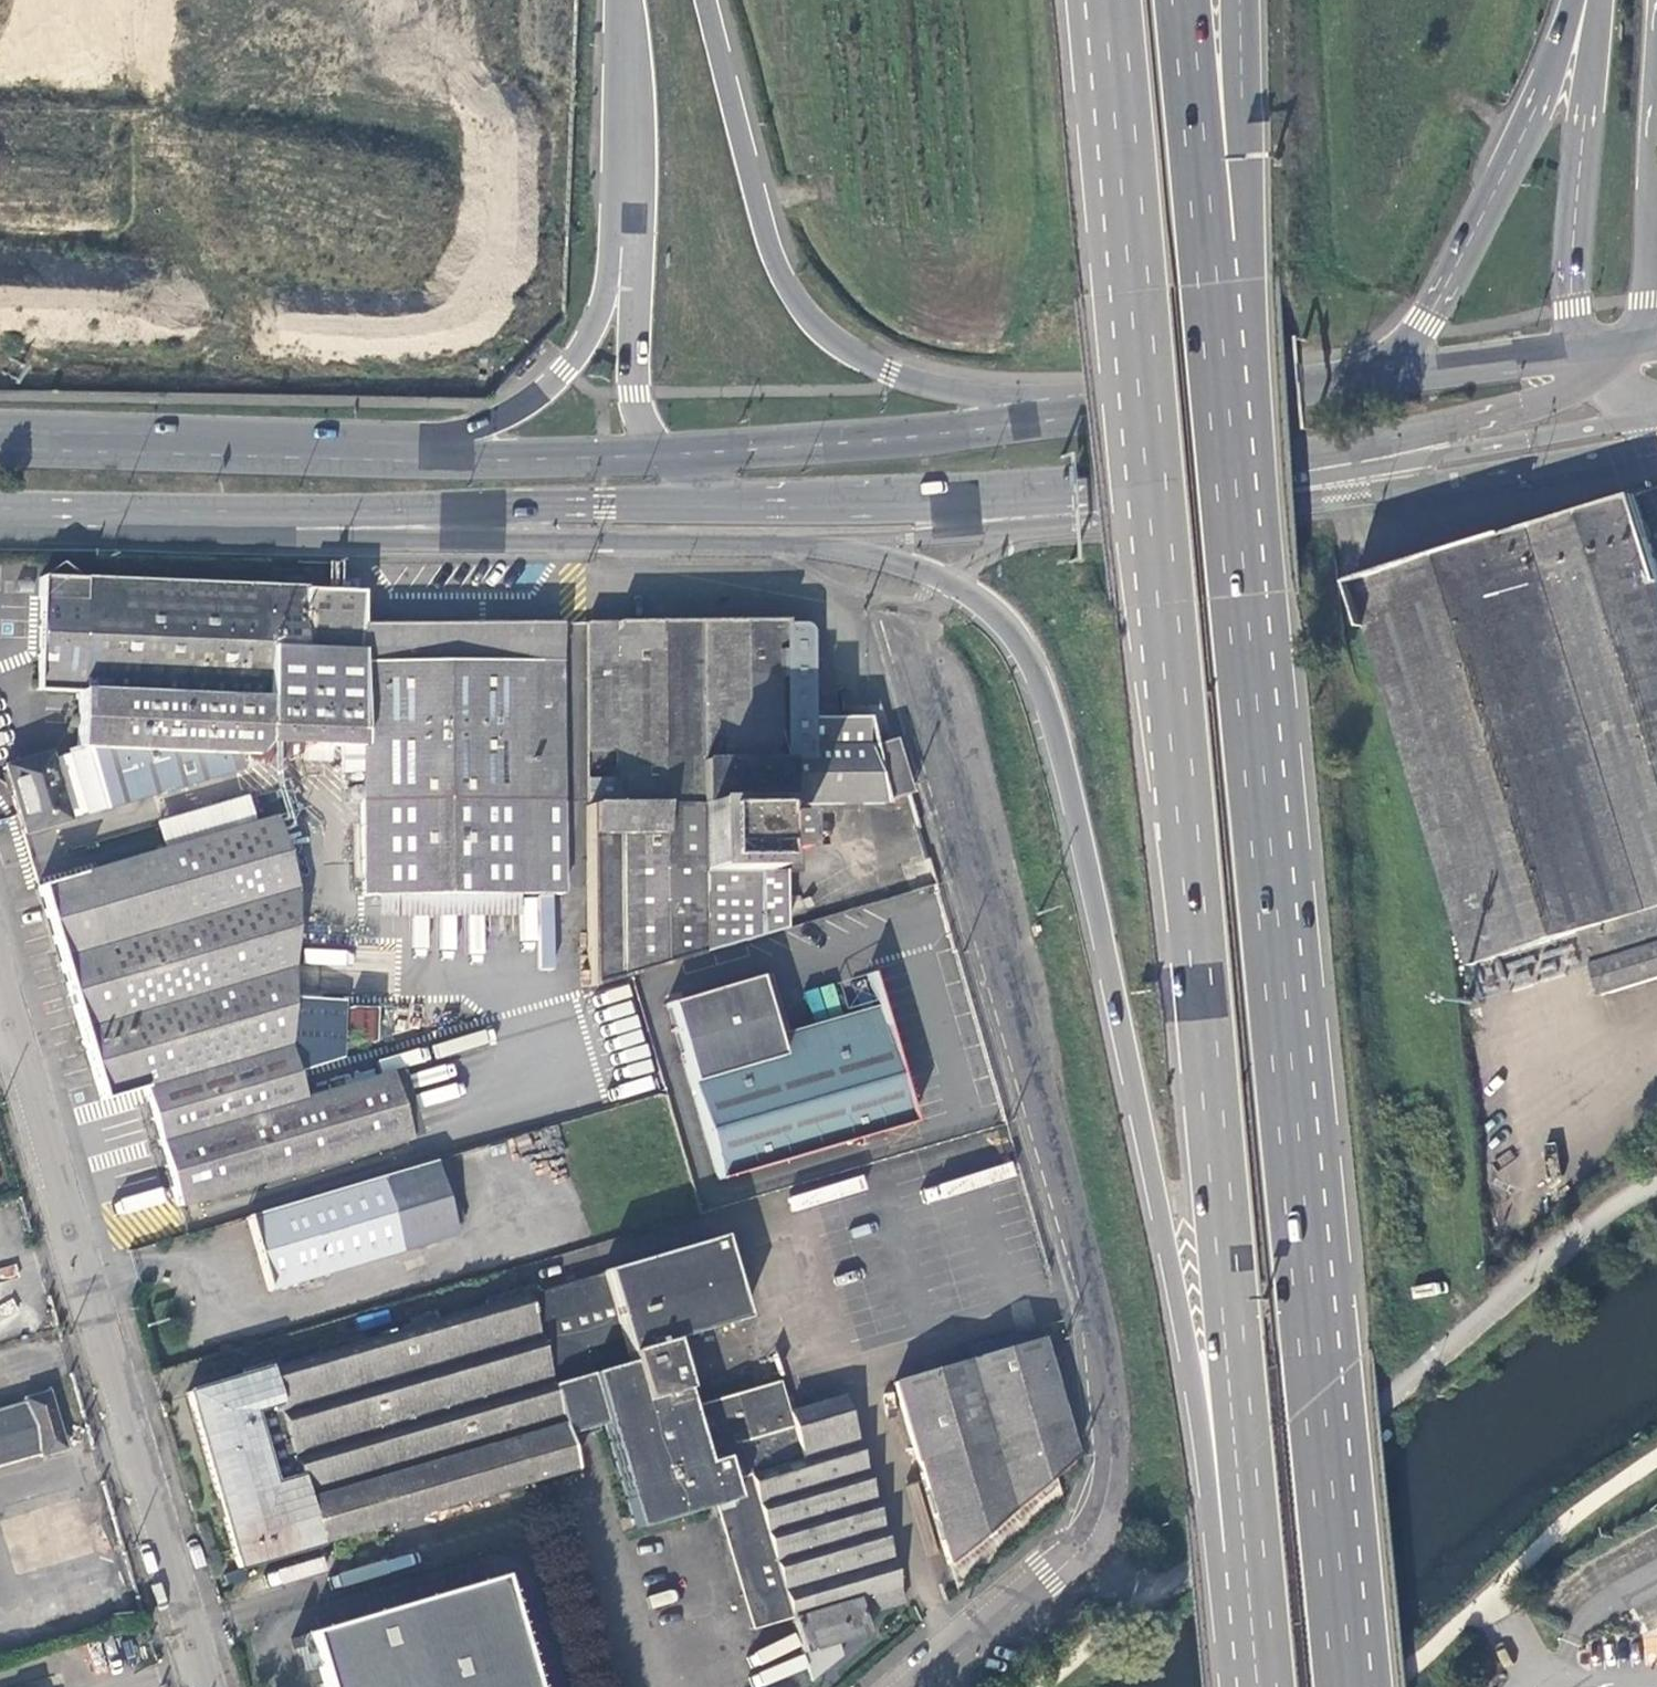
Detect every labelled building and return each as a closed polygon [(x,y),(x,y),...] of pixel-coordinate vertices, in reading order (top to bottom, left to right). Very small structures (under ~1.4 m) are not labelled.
[(42,327),(74,329),(75,293),(44,292),(42,327)] [(1638,495),(1354,583),(1450,892),(1472,965),(1584,930),(1656,908),(1656,558),(1638,495)] [(327,746),(331,592),(42,579),(37,689),(77,691),(76,745),(76,746),(86,746),(104,808),(293,753),(293,745),(327,746)] [(357,593),(331,592),(327,746),(338,747),(339,774),(359,773),(359,896),(371,896),(513,895),(559,895),(558,624),(358,625),(357,593)] [(882,802),(907,794),(892,741),(866,749),(865,721),(808,720),(808,640),(807,635),(806,633),(803,631),(800,629),(796,628),(783,628),(783,622),(587,623),(587,752),(615,752),(615,779),(588,780),(588,806),(586,806),(588,884),(588,986),(630,974),(748,939),(779,930),(779,898),(783,898),(782,855),(785,855),(785,831),(819,831),(819,825),(834,825),(833,808),(882,805),(882,802)] [(82,814),(104,808),(86,746),(76,746),(76,745),(62,750),(82,814)] [(3,767),(23,833),(67,820),(48,754),(3,767)] [(150,1115),(294,1072),(288,1050),(295,888),(273,816),(39,886),(101,1100),(142,1088),(150,1115)] [(910,892),(934,885),(926,859),(902,865),(910,892)] [(513,915),(513,895),(371,896),(372,916),(513,915)] [(1584,930),(1604,995),(1656,979),(1656,908),(1584,930)] [(373,958),(346,935),(319,933),(313,1067),(340,1059),(343,1002),(371,1003),(373,958)] [(759,978),(669,1004),(692,1084),(719,1179),(909,1123),(883,1028),(782,1057),(772,1022),(759,978)] [(302,1098),(294,1072),(150,1115),(176,1207),(406,1138),(387,1074),(302,1098)] [(719,1179),(692,1084),(683,1087),(711,1182),(719,1179)] [(457,1234),(435,1160),(248,1215),(270,1290),(457,1234)] [(767,1441),(752,1389),(690,1407),(685,1393),(673,1348),(671,1341),(743,1319),(719,1236),(603,1269),(604,1272),(188,1392),(238,1567),(571,1470),(562,1440),(571,1437),(594,1430),(603,1428),(620,1485),(714,1457),(767,1441)] [(1050,1477),(1072,1457),(1034,1329),(959,1351),(963,1363),(895,1383),(947,1565),(1050,1477)] [(789,1414),(779,1381),(752,1389),(767,1441),(714,1457),(764,1626),(790,1619),(809,1683),(825,1670),(841,1657),(837,1643),(864,1636),(859,1617),(901,1605),(841,1399),(789,1414)] [(38,1452),(39,1455),(65,1447),(47,1389),(21,1396),(23,1401),(0,1407),(0,1464),(38,1452)] [(764,1626),(714,1457),(620,1485),(633,1531),(715,1509),(750,1630),(764,1626)] [(947,1565),(957,1594),(1059,1508),(1050,1477),(947,1565)] [(306,1633),(321,1686),(531,1686),(499,1577),(306,1633)]
